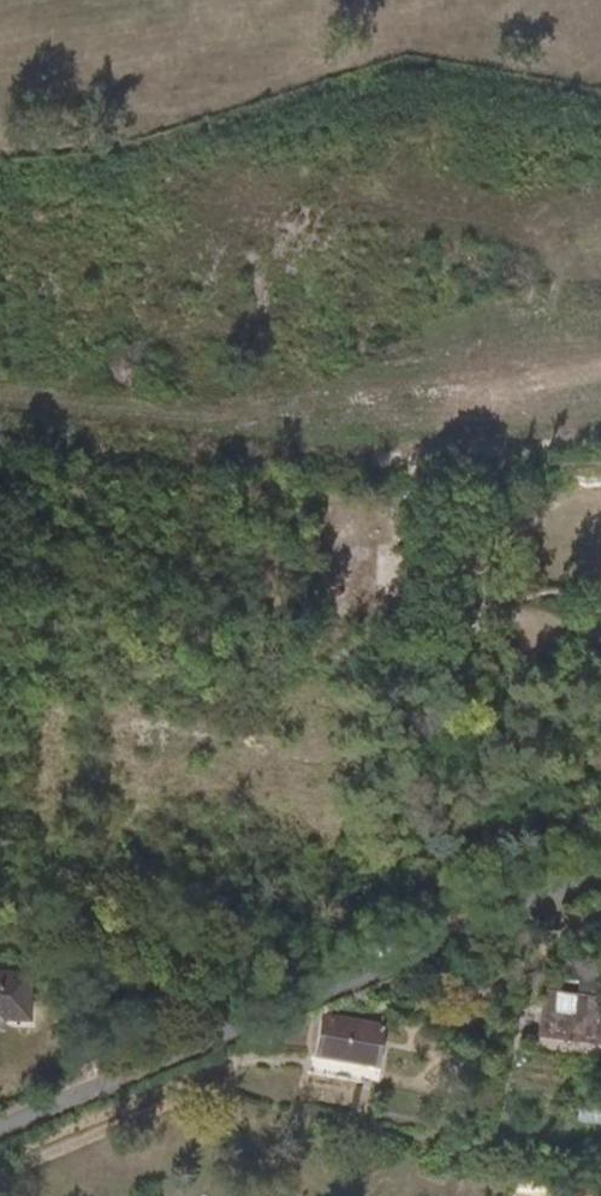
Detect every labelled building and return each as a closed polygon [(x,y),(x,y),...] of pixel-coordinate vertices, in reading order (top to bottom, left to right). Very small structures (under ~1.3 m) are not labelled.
[(37,1015),(36,965),(0,966),(0,1030),(37,1029),(37,1015)] [(579,980),(576,1008),(547,1005),(545,1036),(600,1041),(600,982),(579,980)] [(316,1062),(374,1070),(380,1028),(322,1020),(316,1062)] [(578,1103),(575,1122),(600,1127),(600,1106),(578,1103)]
